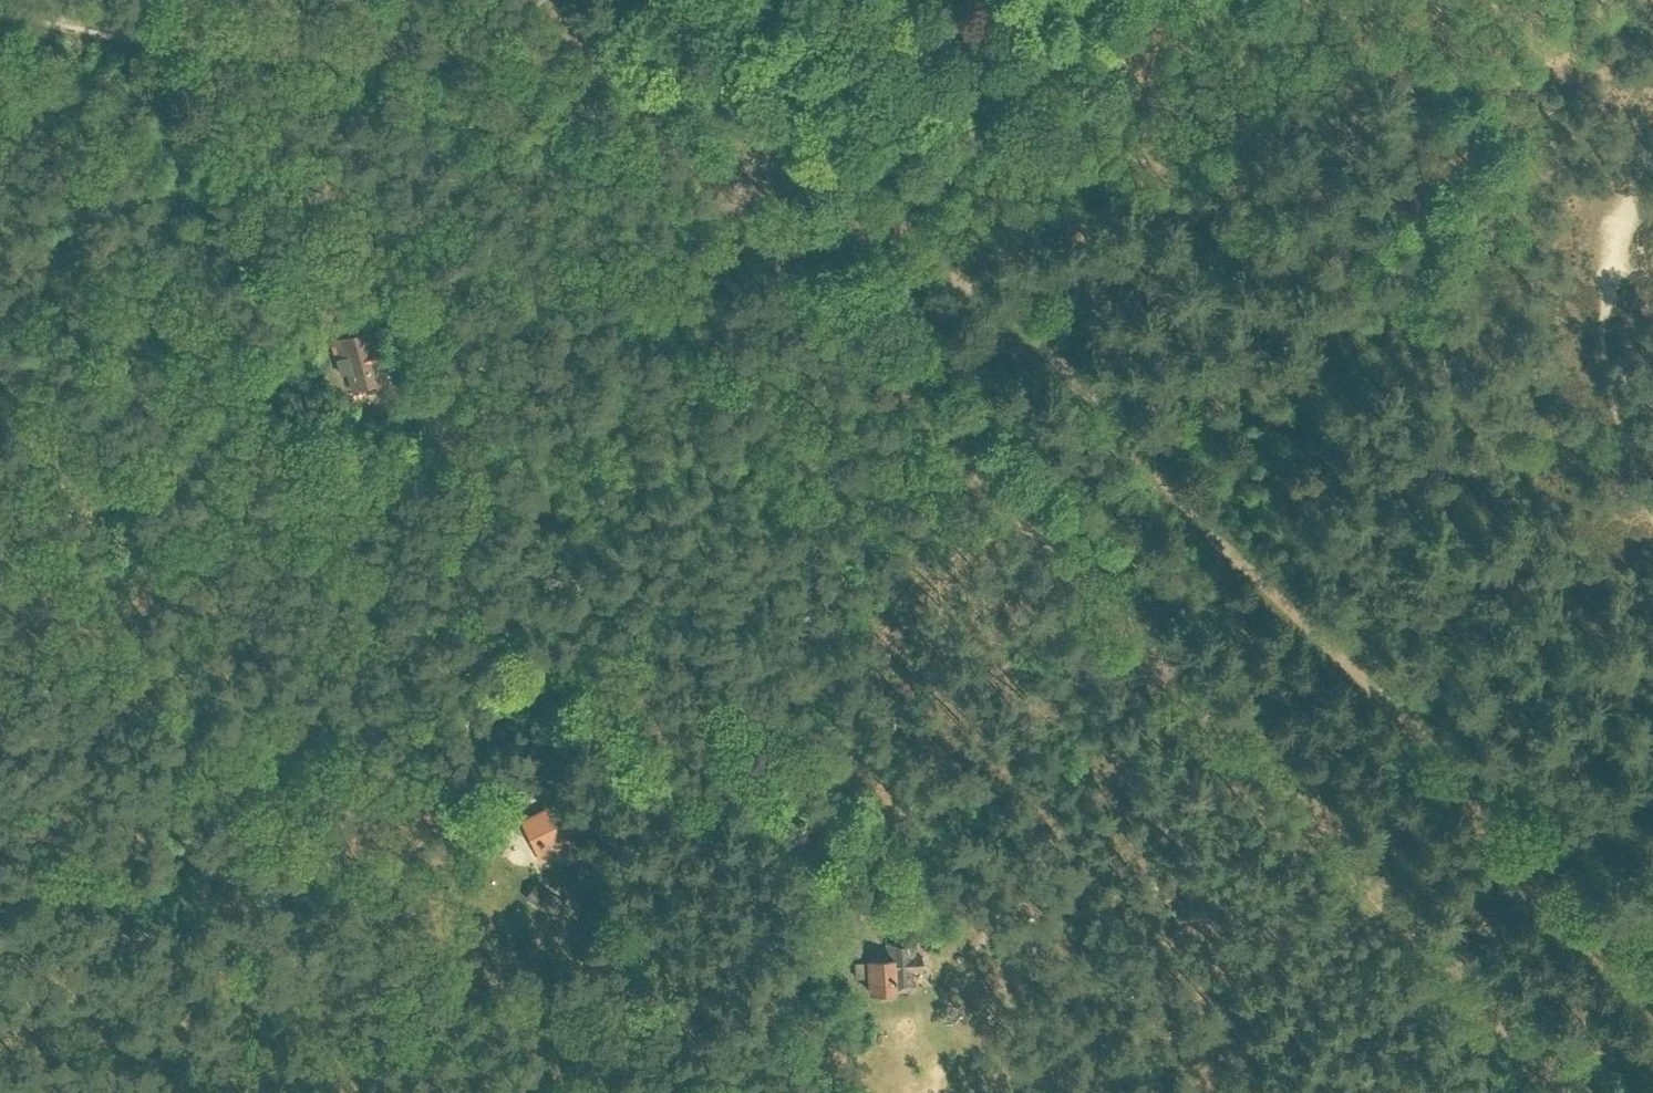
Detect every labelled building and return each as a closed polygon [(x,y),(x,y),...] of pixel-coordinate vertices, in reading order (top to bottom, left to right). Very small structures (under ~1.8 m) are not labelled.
[(371,331),(338,340),(351,388),(383,380),(371,331)] [(543,859),(562,850),(558,842),(578,833),(562,800),(524,818),(543,859)] [(526,897),(555,918),(565,904),(536,883),(526,897)] [(565,918),(571,911),(565,906),(559,914),(565,918)] [(871,994),(881,993),(882,998),(895,997),(895,992),(907,991),(912,984),(912,970),(922,969),(921,955),(912,955),(916,951),(915,946),(912,940),(889,942),(890,959),(869,960),(871,994)]
